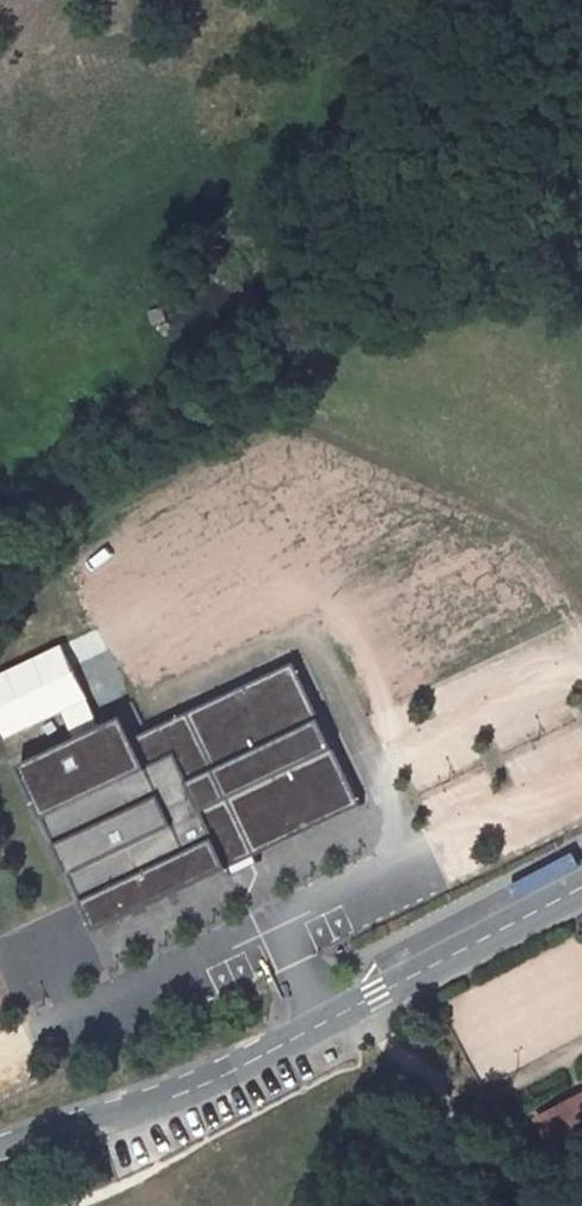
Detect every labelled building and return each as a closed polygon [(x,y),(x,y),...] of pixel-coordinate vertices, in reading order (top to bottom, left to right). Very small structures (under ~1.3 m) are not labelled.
[(127,717),(22,769),(104,933),(365,803),(295,661),(138,739),(127,717)] [(87,697),(0,699),(0,738),(88,736),(87,697)] [(551,1129),(566,1156),(581,1147),(581,1112),(551,1129)]
